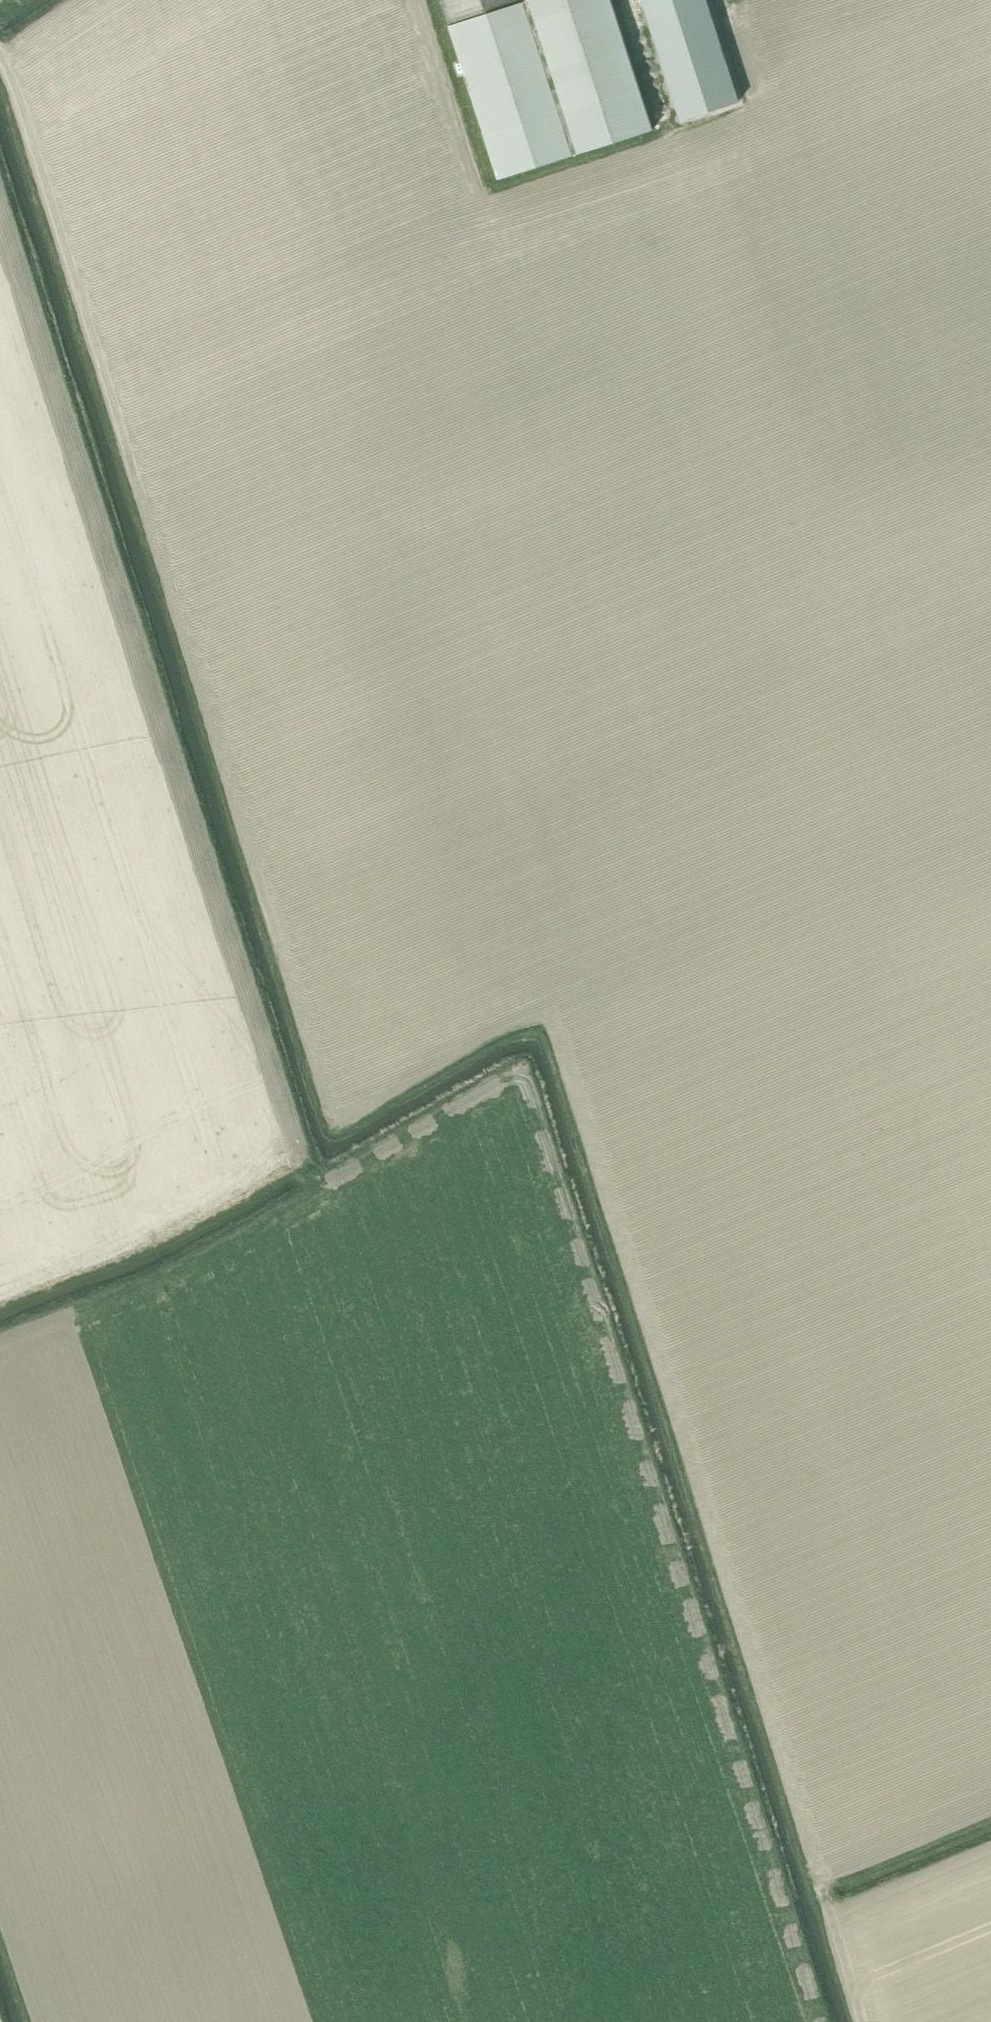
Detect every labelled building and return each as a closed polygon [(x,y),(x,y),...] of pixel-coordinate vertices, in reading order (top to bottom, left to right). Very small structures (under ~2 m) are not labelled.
[(612,0),(441,0),(450,27),(499,178),(653,129),(612,0)] [(681,121),(738,102),(706,0),(642,0),(681,121)]
